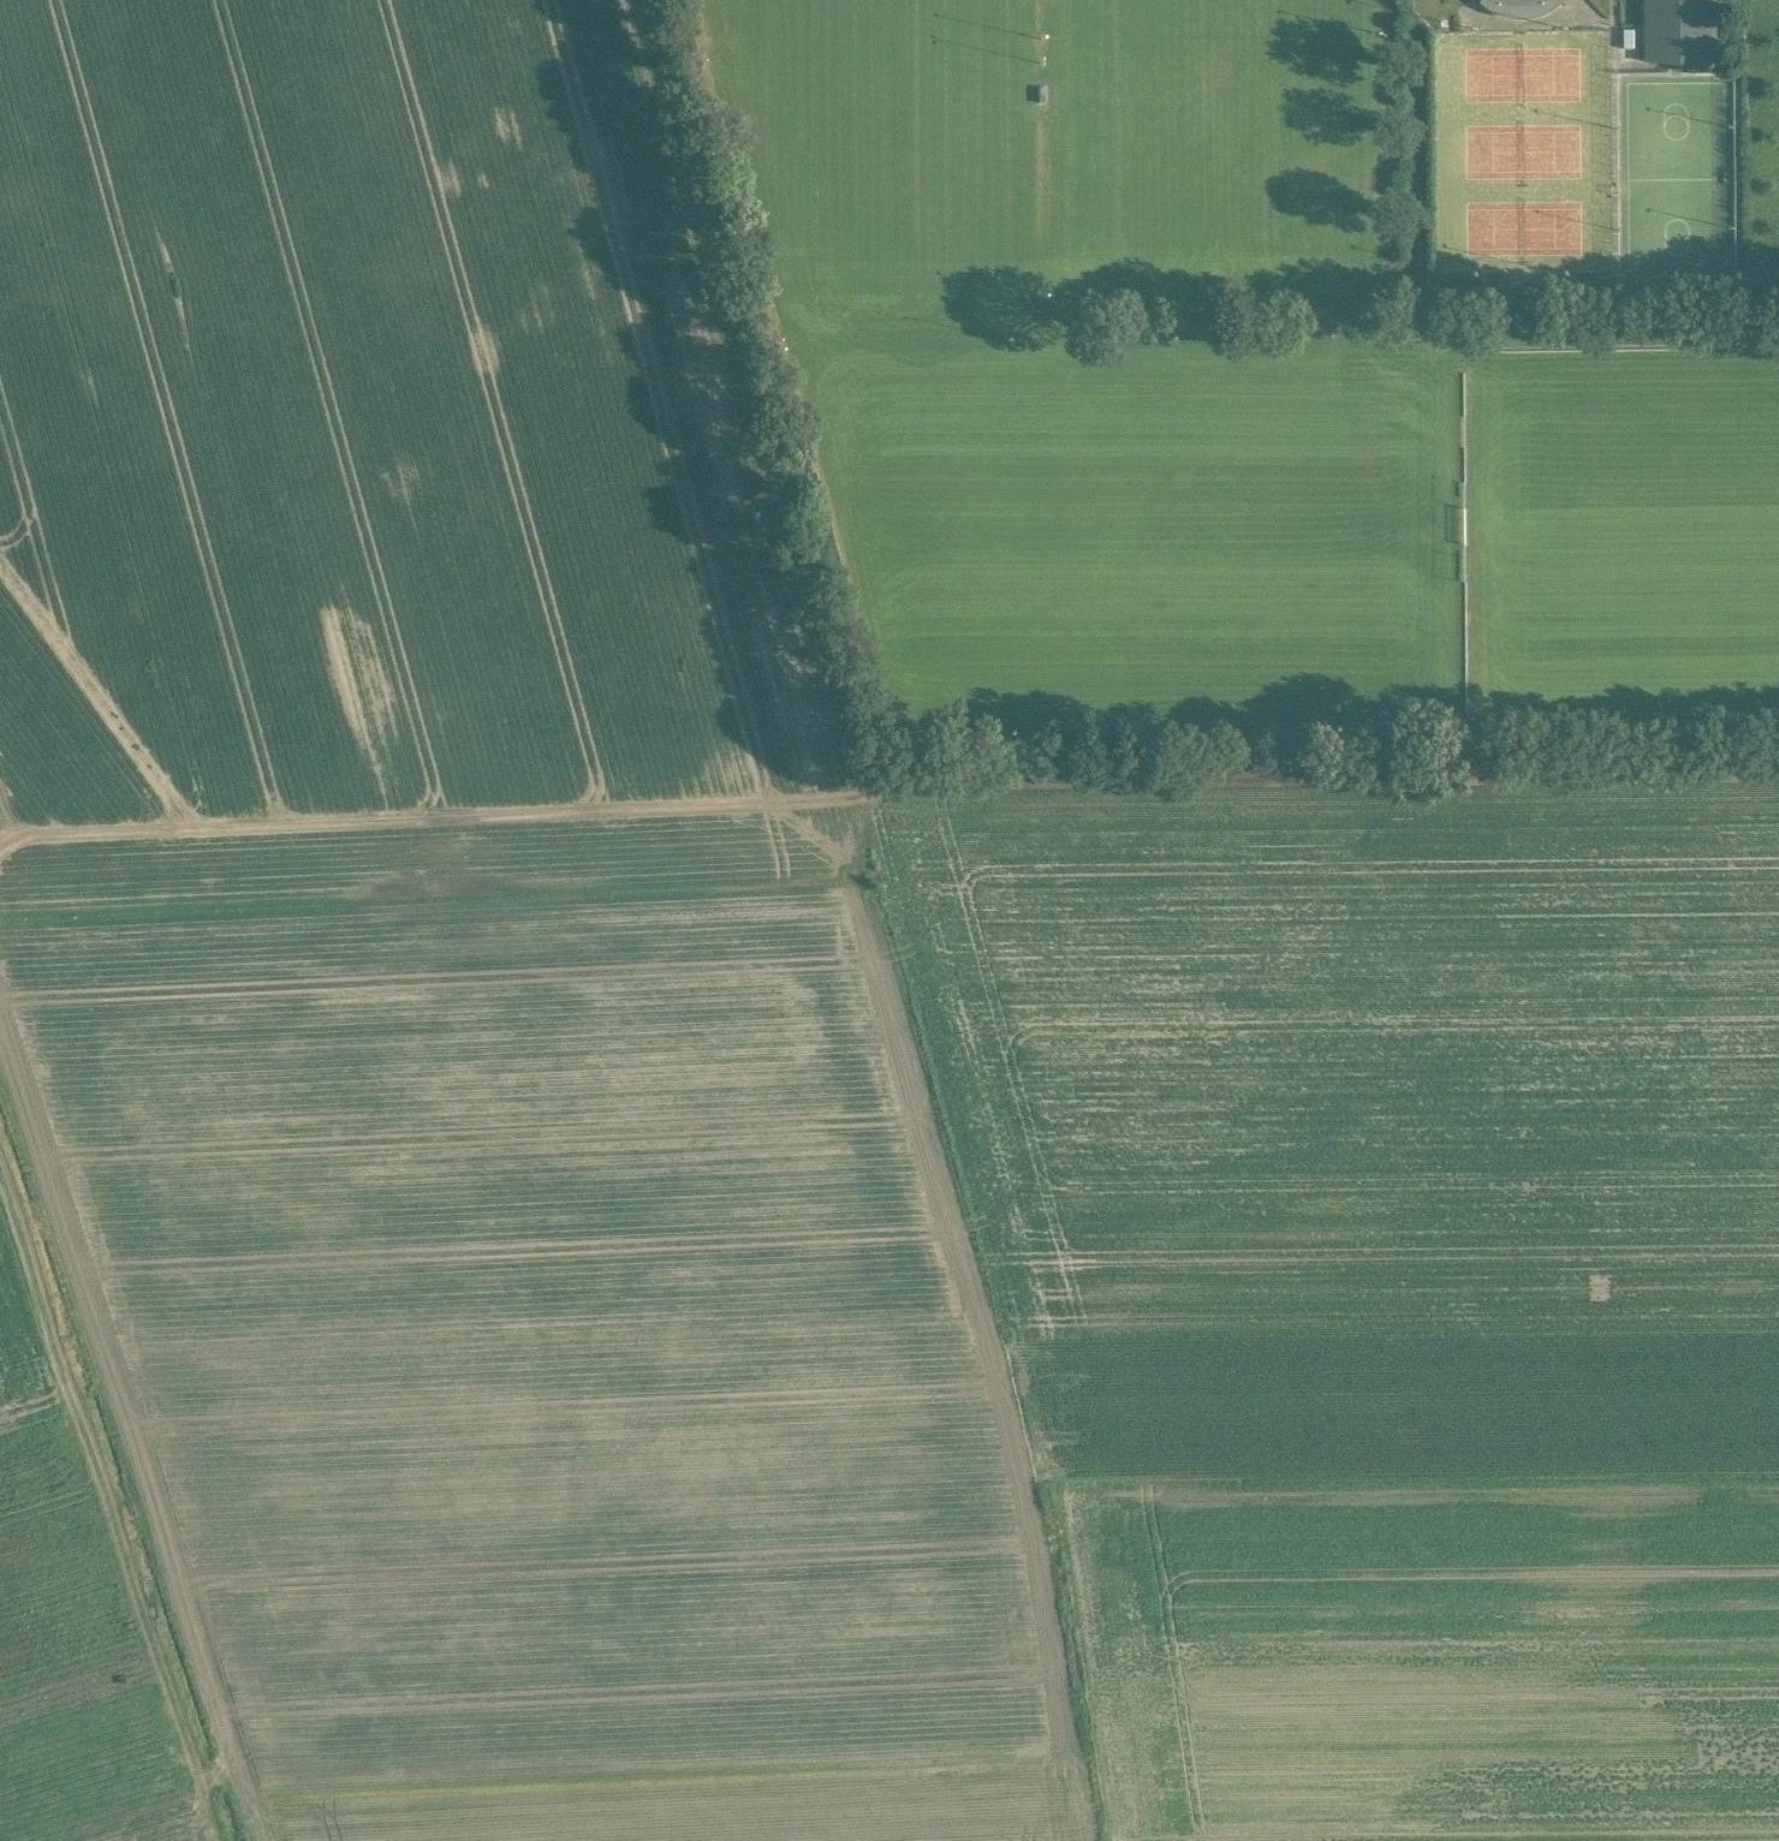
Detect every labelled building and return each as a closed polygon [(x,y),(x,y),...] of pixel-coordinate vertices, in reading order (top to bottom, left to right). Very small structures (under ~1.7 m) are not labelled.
[(1647,62),(1719,61),(1718,0),(1646,0),(1647,62)]
